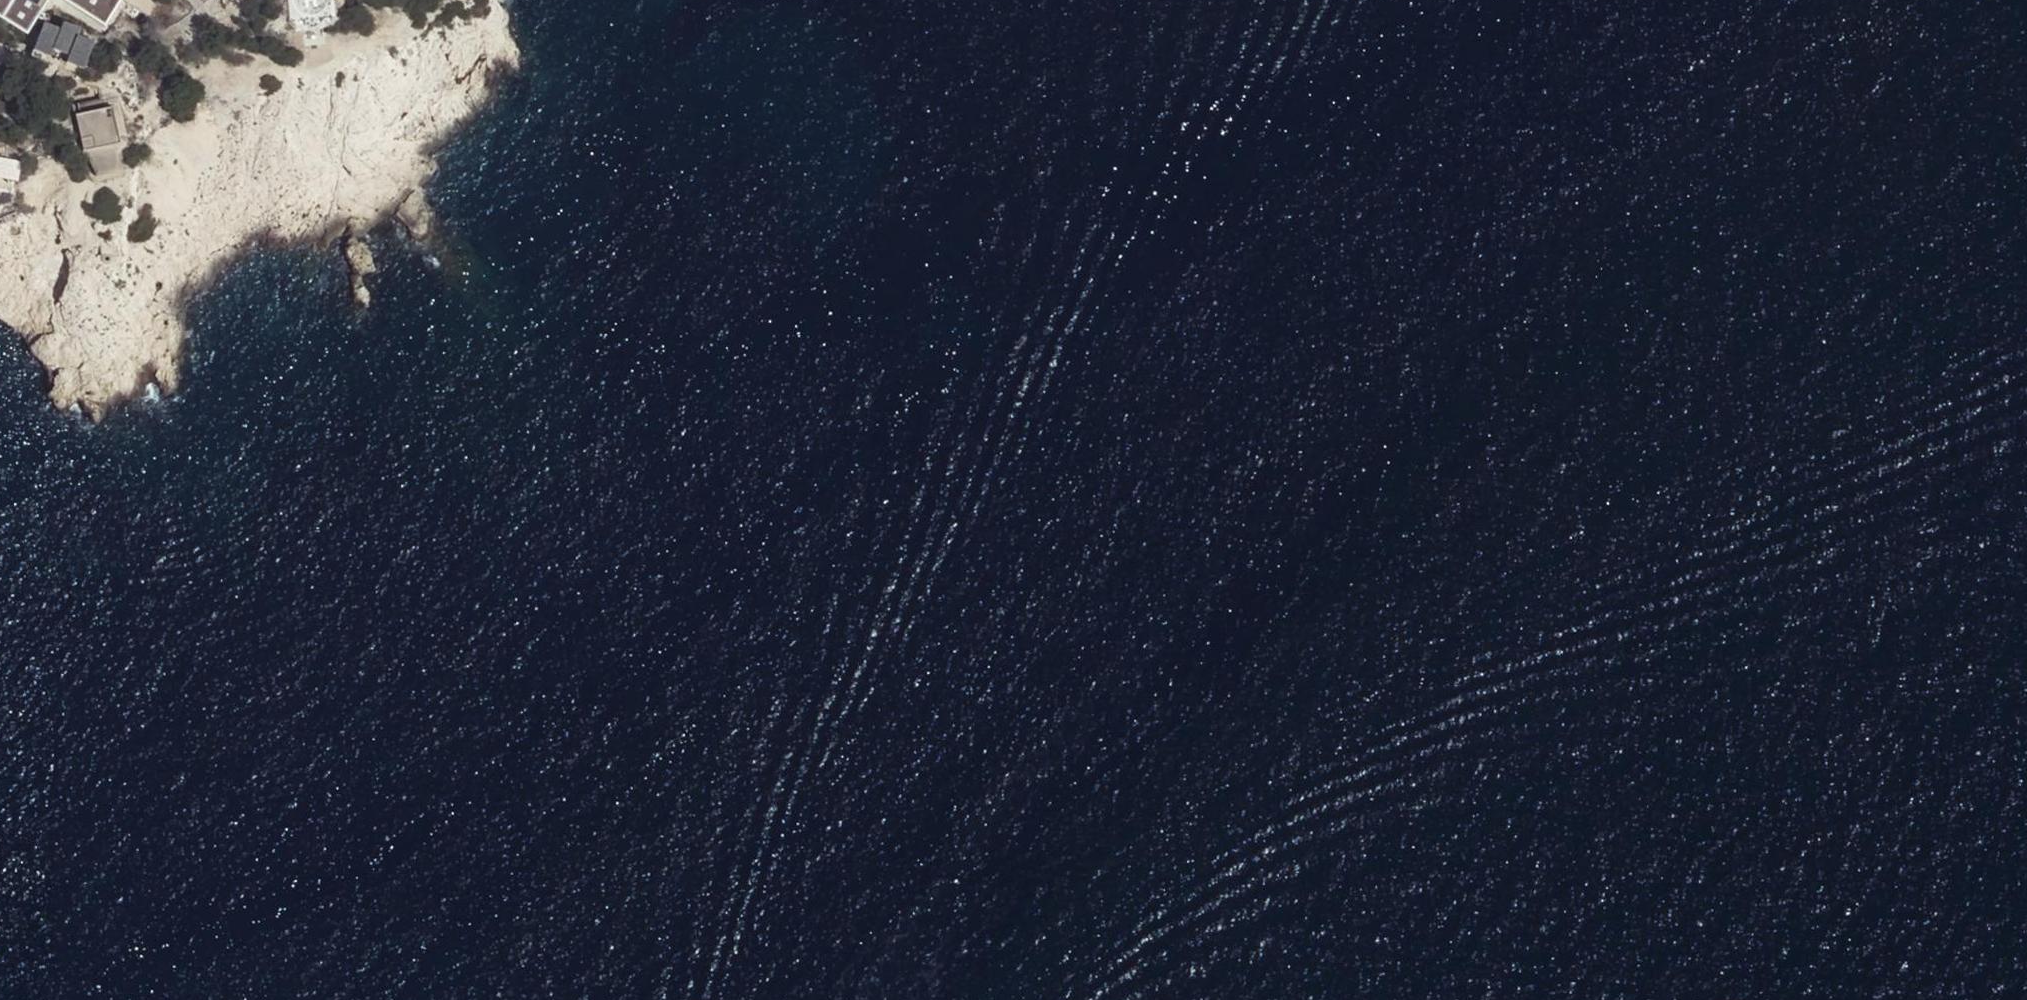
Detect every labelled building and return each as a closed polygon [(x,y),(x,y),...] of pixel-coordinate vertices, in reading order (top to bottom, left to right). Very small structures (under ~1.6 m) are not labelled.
[(1,18),(25,33),(47,0),(46,0),(0,0),(0,17),(1,18)] [(74,7),(103,25),(119,0),(120,0),(63,0),(74,7)] [(156,0),(120,0),(119,0),(123,3),(146,16),(156,0)] [(329,0),(283,0),(285,17),(286,19),(291,25),(297,25),(309,25),(323,24),(327,24),(330,19),(331,16),(329,0)] [(68,55),(76,35),(79,28),(62,21),(59,28),(52,49),(68,55)] [(52,49),(59,28),(42,22),(32,49),(49,55),(52,49)] [(76,35),(68,55),(65,62),(82,68),(92,41),(76,35)] [(117,143),(109,106),(103,107),(101,97),(69,105),(80,151),(97,173),(111,170),(113,152),(117,143)] [(21,161),(0,158),(0,178),(18,181),(21,161)] [(15,213),(3,218),(5,224),(18,219),(15,213)]
